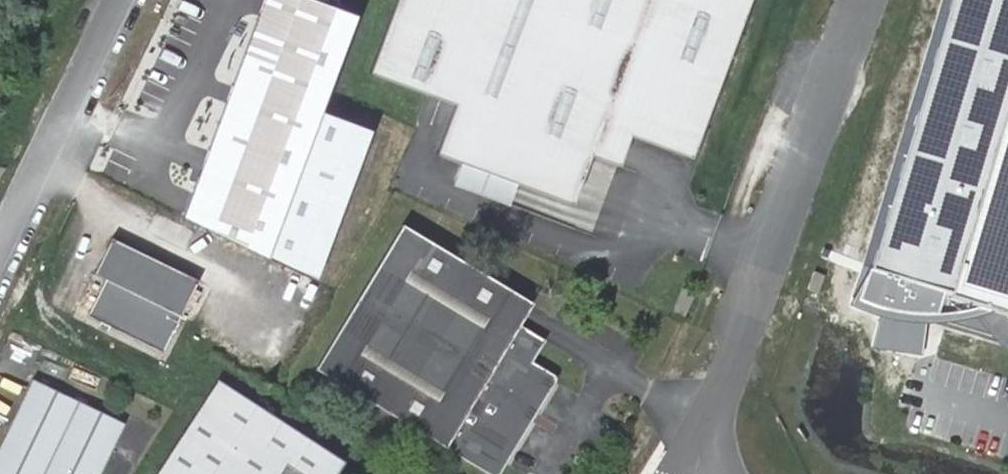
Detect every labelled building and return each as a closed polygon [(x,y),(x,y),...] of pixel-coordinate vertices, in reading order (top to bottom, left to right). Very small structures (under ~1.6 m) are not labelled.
[(363,16),(319,0),(268,0),(190,218),(324,282),(379,134),(330,111),(363,16)] [(754,0),(401,0),(375,72),(461,103),(443,152),(468,162),(509,176),(580,202),(598,153),(626,163),(637,133),(698,155),(754,0)] [(929,321),(974,312),(998,342),(1007,351),(1007,0),(946,0),(869,263),(849,304),(878,316),(929,321)] [(502,197),(509,176),(468,162),(461,182),(502,197)] [(396,225),(312,372),(490,473),(497,473),(555,374),(529,359),(542,338),(516,323),(528,301),(396,225)] [(163,351),(198,279),(111,236),(94,272),(104,278),(87,314),(163,351)] [(125,423),(33,379),(0,448),(0,473),(100,473),(125,423)] [(158,473),(278,473),(294,449),(210,394),(158,473)]
